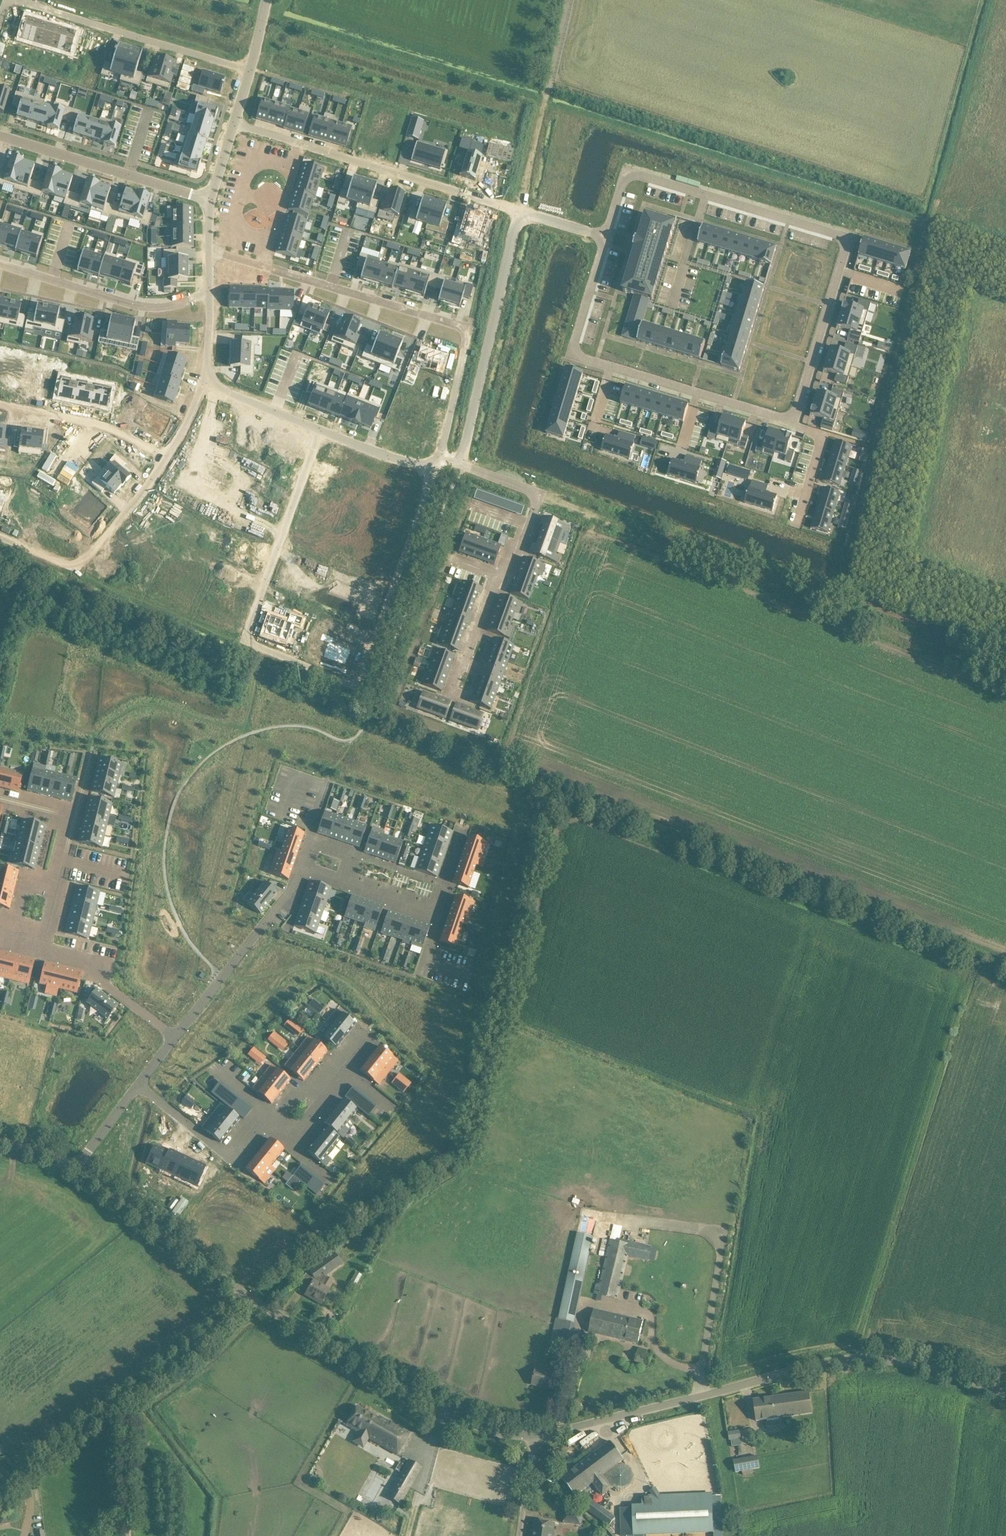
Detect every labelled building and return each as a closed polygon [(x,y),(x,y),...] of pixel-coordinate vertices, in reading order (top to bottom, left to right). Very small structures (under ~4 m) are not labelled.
[(27,17),(21,39),(33,43),(39,21),(27,17)] [(39,21),(33,43),(46,47),(53,25),(40,21),(39,21)] [(53,25),(46,47),(58,50),(65,28),(53,25)] [(65,28),(58,50),(70,54),(77,32),(65,28)] [(75,51),(73,59),(79,61),(94,66),(92,73),(99,76),(105,56),(100,55),(104,41),(87,36),(82,53),(75,51)] [(105,63),(101,75),(101,76),(109,78),(110,73),(121,76),(120,81),(129,54),(117,50),(112,65),(105,63)] [(129,54),(120,81),(139,87),(143,75),(136,72),(141,57),(129,54)] [(150,69),(146,83),(157,86),(165,60),(157,57),(153,70),(150,69)] [(165,60),(157,86),(166,89),(169,90),(173,76),(170,75),(174,63),(165,60)] [(16,66),(14,73),(20,75),(22,68),(16,66)] [(193,85),(191,92),(203,95),(205,89),(221,94),(226,78),(203,71),(198,87),(193,85)] [(3,114),(10,91),(0,88),(0,113),(3,114)] [(16,93),(12,105),(19,107),(16,117),(27,120),(34,98),(16,93)] [(197,96),(194,104),(198,105),(195,115),(215,121),(218,111),(207,107),(209,100),(197,96)] [(34,98),(27,120),(38,124),(44,101),(34,98)] [(262,99),(256,119),(266,122),(272,102),(262,99)] [(44,101),(38,124),(47,127),(48,128),(55,104),(54,104),(53,109),(43,106),(45,101),(44,101)] [(272,102),(266,122),(275,125),(281,105),(272,102)] [(55,104),(48,128),(59,131),(62,120),(69,122),(73,110),(65,108),(66,107),(55,104)] [(281,105),(275,125),(284,127),(283,128),(284,129),(290,107),(281,105)] [(290,107),(284,129),(293,131),(300,107),(299,111),(290,109),(290,107)] [(300,107),(293,131),(303,134),(310,110),(300,107)] [(73,110),(69,122),(76,124),(73,134),(84,138),(89,120),(79,117),(80,112),(73,110)] [(314,116),(308,136),(318,139),(325,114),(323,119),(314,116)] [(325,114),(318,139),(327,142),(334,117),(325,114)] [(188,124),(188,125),(211,131),(214,122),(215,121),(195,115),(195,116),(196,116),(193,126),(188,124)] [(334,117),(327,142),(336,144),(342,124),(334,122),(335,117),(334,117)] [(89,120),(84,138),(94,141),(101,119),(100,118),(99,123),(89,120)] [(412,118),(406,136),(418,140),(423,121),(412,118)] [(101,119),(94,141),(104,144),(104,145),(111,122),(101,119)] [(111,122),(104,145),(115,148),(121,129),(110,126),(111,122)] [(342,124),(336,144),(346,147),(352,127),(342,124)] [(188,125),(185,135),(207,142),(211,131),(188,125)] [(186,136),(183,146),(203,152),(206,142),(207,142),(185,135),(186,136)] [(462,138),(459,148),(468,152),(467,152),(460,175),(459,175),(459,176),(475,180),(476,180),(475,179),(482,157),(479,156),(482,147),(472,144),(473,141),(462,138)] [(411,160),(411,161),(440,169),(446,152),(417,143),(411,160)] [(489,144),(486,156),(511,162),(514,150),(489,144)] [(177,155),(201,163),(201,162),(200,162),(203,152),(183,146),(180,156),(177,155)] [(177,155),(173,166),(197,173),(201,163),(177,155)] [(3,186),(4,184),(14,187),(14,190),(23,161),(18,160),(18,159),(12,157),(12,158),(11,158),(6,174),(0,172),(0,185),(3,186)] [(23,161),(14,190),(33,196),(37,183),(30,181),(35,166),(23,163),(23,161)] [(304,163),(301,173),(321,179),(324,169),(304,163)] [(37,183),(33,196),(36,196),(41,198),(42,193),(54,197),(61,173),(56,171),(56,170),(50,169),(49,169),(44,185),(37,183)] [(269,169),(266,179),(279,182),(281,172),(269,169)] [(61,173),(54,197),(65,200),(63,205),(71,207),(75,195),(68,193),(73,178),(61,174),(61,173)] [(301,173),(298,182),(318,188),(321,179),(301,173)] [(341,191),(337,203),(345,205),(346,201),(358,204),(365,181),(353,178),(348,193),(341,191)] [(75,195),(71,207),(79,209),(80,205),(92,208),(99,184),(94,183),(94,182),(88,180),(88,181),(87,181),(82,197),(75,195)] [(265,180),(263,191),(276,194),(279,183),(265,180)] [(365,181),(358,204),(356,209),(375,215),(379,202),(372,200),(377,185),(365,181)] [(294,190),(294,191),(315,197),(318,188),(298,182),(295,191),(294,190)] [(99,184),(92,208),(111,214),(114,204),(113,203),(113,206),(106,204),(111,189),(99,186),(99,184)] [(382,201),(376,218),(383,220),(385,213),(395,215),(398,216),(404,195),(405,193),(404,193),(391,189),(390,189),(389,191),(386,202),(382,201)] [(114,204),(111,214),(117,215),(116,218),(129,222),(138,193),(137,193),(137,194),(125,191),(121,206),(114,204)] [(294,191),(291,200),(311,206),(314,197),(315,198),(315,197),(294,191)] [(138,193),(129,222),(130,219),(141,223),(140,225),(148,227),(152,215),(145,213),(150,197),(149,196),(149,195),(143,194),(138,193)] [(411,212),(407,224),(415,226),(416,222),(427,225),(426,230),(434,202),(422,199),(417,214),(411,212)] [(291,200),(288,210),(308,216),(311,206),(291,200)] [(446,206),(434,202),(426,230),(445,236),(449,223),(442,221),(446,206)] [(167,208),(167,218),(193,218),(193,208),(167,208)] [(457,224),(451,244),(460,247),(463,236),(478,241),(485,218),(469,213),(466,226),(457,224)] [(287,215),(284,224),(304,230),(307,221),(287,215)] [(635,295),(623,336),(637,341),(642,324),(641,323),(650,292),(651,292),(663,253),(666,254),(675,226),(674,225),(646,217),(639,241),(636,240),(636,242),(635,248),(634,248),(634,249),(636,250),(623,292),(635,295)] [(167,218),(172,218),(172,228),(193,228),(193,218),(167,218)] [(0,227),(0,245),(0,246),(5,248),(12,224),(10,229),(1,226),(2,222),(2,221),(0,227)] [(12,224),(5,248),(10,250),(11,248),(15,250),(15,252),(23,228),(12,224)] [(284,224),(281,234),(301,240),(304,230),(284,224)] [(703,226),(698,243),(709,246),(714,229),(703,226)] [(23,228),(15,252),(16,252),(16,251),(26,254),(33,232),(32,232),(31,236),(21,234),(23,228)] [(172,228),(172,237),(193,237),(193,228),(172,228)] [(714,229),(709,246),(719,249),(724,232),(714,229)] [(33,232),(26,254),(36,257),(36,258),(37,258),(43,235),(33,232)] [(724,232),(719,249),(729,252),(735,235),(724,232)] [(281,234),(278,243),(298,249),(301,240),(281,234)] [(735,235),(729,252),(740,256),(745,238),(735,235)] [(172,237),(172,247),(193,247),(193,237),(172,237)] [(745,238),(740,256),(750,259),(755,241),(745,238)] [(864,238),(859,256),(868,259),(873,241),(864,238)] [(755,241),(750,259),(760,262),(760,263),(766,245),(755,241)] [(873,241),(868,259),(878,261),(883,244),(873,241)] [(278,243),(275,253),(295,259),(298,249),(278,243)] [(883,244),(878,261),(887,264),(892,247),(883,244)] [(766,245),(760,263),(771,266),(777,248),(766,245)] [(892,247),(887,264),(896,267),(902,250),(892,247)] [(94,256),(88,273),(98,276),(98,277),(106,253),(95,250),(94,256)] [(902,250),(896,267),(906,270),(911,253),(902,250)] [(177,251),(164,251),(164,259),(166,259),(166,269),(164,269),(164,270),(188,270),(188,264),(187,264),(187,259),(188,259),(188,258),(177,258),(177,251)] [(83,252),(77,271),(78,271),(78,270),(88,273),(94,256),(84,252),(83,252)] [(106,253),(98,277),(99,277),(99,275),(104,277),(104,278),(109,280),(116,256),(106,253)] [(360,254),(357,266),(364,268),(360,279),(361,279),(361,278),(366,280),(366,281),(371,283),(377,261),(376,263),(367,261),(368,256),(360,254)] [(116,256),(109,280),(114,281),(115,280),(120,282),(127,259),(126,259),(125,262),(116,259),(117,256),(116,256)] [(127,259),(120,282),(130,285),(130,286),(134,275),(141,277),(144,265),(127,259)] [(377,261),(371,283),(376,284),(377,283),(382,284),(388,262),(387,264),(377,261)] [(388,262),(382,284),(392,288),(399,264),(399,265),(388,262)] [(399,264),(392,288),(393,287),(403,290),(410,267),(399,264)] [(410,267),(403,290),(408,291),(408,293),(413,294),(420,271),(410,267)] [(164,270),(164,288),(177,288),(177,281),(188,281),(188,280),(187,280),(187,275),(188,275),(188,270),(164,270)] [(420,271),(413,294),(418,296),(418,294),(423,296),(424,297),(427,286),(434,288),(438,276),(420,271)] [(438,276),(434,288),(441,290),(438,301),(439,301),(449,304),(454,286),(444,283),(446,278),(438,276)] [(747,283),(744,294),(761,299),(764,288),(747,283)] [(454,286),(449,304),(459,307),(460,307),(463,297),(470,299),(474,286),(466,284),(464,289),(454,286)] [(230,288),(229,308),(242,308),(243,288),(230,288)] [(243,288),(242,308),(255,309),(255,289),(243,288)] [(255,289),(255,309),(267,309),(268,290),(255,289)] [(281,290),(268,290),(267,309),(280,311),(281,290)] [(281,290),(280,311),(293,311),(294,291),(281,290)] [(744,294),(741,304),(758,309),(761,299),(744,294)] [(844,304),(841,316),(865,323),(871,303),(860,299),(857,308),(844,304)] [(5,325),(10,301),(5,300),(5,301),(0,300),(0,324),(5,325)] [(10,301),(5,325),(23,329),(25,316),(19,315),(21,305),(11,302),(11,301),(10,301)] [(28,314),(25,329),(33,331),(33,328),(44,330),(49,306),(43,305),(43,306),(38,305),(38,304),(35,315),(28,314)] [(741,304),(738,314),(755,319),(758,309),(741,304)] [(308,305),(300,327),(310,331),(319,308),(314,306),(314,308),(308,305)] [(49,306),(44,330),(62,334),(64,321),(57,320),(59,309),(59,310),(54,308),(54,307),(49,306)] [(319,308),(310,331),(321,336),(329,314),(319,310),(320,308),(319,308)] [(738,314),(735,325),(752,330),(755,319),(738,314)] [(70,329),(67,343),(79,345),(84,318),(75,316),(72,329),(70,329)] [(841,316),(837,327),(850,331),(847,339),(859,343),(865,323),(841,316)] [(101,331),(98,343),(117,347),(123,319),(111,317),(108,332),(101,331)] [(336,328),(331,342),(342,346),(352,321),(344,317),(339,329),(336,328)] [(84,318),(79,345),(80,340),(91,343),(93,334),(90,333),(93,320),(84,318)] [(123,319),(117,347),(137,351),(140,339),(132,337),(136,322),(123,319)] [(352,321),(342,346),(353,351),(359,337),(356,336),(361,324),(352,321)] [(162,322),(162,334),(189,336),(190,327),(176,326),(177,323),(162,322)] [(642,324),(637,341),(648,344),(653,327),(642,324)] [(735,325),(731,335),(749,340),(752,330),(735,325)] [(653,327),(648,344),(658,347),(664,330),(653,327)] [(664,330),(658,347),(669,350),(674,333),(664,330)] [(674,333),(669,350),(679,353),(684,336),(674,333)] [(162,334),(161,347),(170,347),(175,348),(175,345),(188,346),(189,336),(162,334)] [(367,346),(362,358),(380,365),(391,338),(379,334),(373,348),(367,346)] [(731,335),(728,345),(745,350),(749,340),(731,335)] [(684,336),(679,353),(689,357),(695,339),(684,336)] [(231,344),(231,356),(254,357),(255,346),(258,346),(258,338),(242,337),(242,345),(231,344)] [(391,338),(380,365),(398,372),(403,360),(396,358),(402,343),(391,338)] [(695,339),(689,357),(700,360),(705,343),(695,339)] [(831,348),(827,360),(852,367),(858,347),(846,343),(844,352),(831,348)] [(725,355),(724,355),(742,361),(745,350),(728,345),(725,355)] [(417,355),(403,384),(413,389),(423,367),(429,369),(430,366),(447,371),(451,359),(430,353),(428,359),(417,355)] [(160,364),(160,365),(182,372),(186,361),(164,354),(160,364)] [(724,355),(721,366),(739,372),(742,361),(724,355)] [(231,356),(230,367),(241,367),(240,375),(253,375),(254,357),(231,356)] [(2,377),(0,387),(0,388),(1,387),(11,389),(16,367),(5,364),(6,361),(0,360),(0,376),(2,377)] [(827,360),(824,371),(837,375),(835,381),(847,385),(852,367),(827,360)] [(160,365),(157,375),(180,383),(180,382),(179,382),(182,372),(160,365)] [(16,367),(11,389),(21,392),(22,392),(27,368),(26,368),(26,369),(16,367)] [(27,368),(22,392),(22,390),(32,393),(37,370),(27,368)] [(566,368),(563,378),(581,383),(583,374),(584,373),(566,368)] [(37,370),(32,393),(43,395),(46,385),(53,386),(55,374),(37,370)] [(157,375),(160,376),(158,383),(157,386),(177,393),(180,383),(157,375)] [(62,377),(58,397),(66,399),(70,379),(62,377)] [(563,379),(561,387),(578,392),(580,384),(581,383),(563,378),(563,379)] [(70,379),(66,399),(75,401),(79,381),(78,381),(78,383),(70,382),(71,379),(70,379)] [(79,381),(75,401),(83,403),(87,383),(79,381)] [(310,381),(306,393),(312,396),(309,405),(319,409),(328,388),(310,381)] [(87,383),(83,403),(91,404),(95,384),(94,387),(87,385),(87,383)] [(95,384),(91,404),(99,406),(103,386),(95,384)] [(103,386),(99,406),(108,408),(109,400),(110,400),(111,398),(110,398),(112,388),(103,386)] [(157,386),(153,397),(157,399),(173,404),(177,393),(157,386)] [(626,386),(621,404),(632,407),(637,390),(626,386)] [(560,390),(558,396),(575,401),(577,395),(578,392),(561,387),(560,390)] [(328,388),(319,409),(329,413),(338,392),(328,388)] [(818,392),(814,404),(839,411),(844,393),(832,389),(830,396),(818,392)] [(637,390),(632,407),(642,410),(647,393),(637,390)] [(338,392),(329,413),(339,417),(348,395),(346,400),(337,396),(338,392)] [(647,393),(642,410),(652,413),(657,396),(647,393)] [(348,395),(339,417),(340,418),(340,417),(349,420),(349,421),(350,421),(358,399),(348,395)] [(556,401),(555,406),(572,411),(574,406),(575,401),(558,396),(556,401)] [(657,396),(652,413),(663,416),(668,399),(657,396)] [(358,399),(350,421),(360,425),(369,403),(358,399)] [(668,399),(663,416),(673,419),(678,402),(668,399)] [(678,402),(673,419),(683,422),(689,405),(678,402)] [(369,403),(360,425),(360,424),(370,428),(379,407),(369,403)] [(140,412),(139,413),(164,426),(168,418),(157,411),(158,409),(149,404),(144,415),(140,412)] [(814,404),(811,415),(823,419),(821,427),(833,431),(839,411),(814,404)] [(553,412),(552,415),(569,420),(570,417),(572,411),(555,406),(553,412)] [(139,413),(134,423),(146,430),(148,428),(159,434),(164,426),(139,413)] [(550,423),(549,424),(567,429),(567,428),(569,420),(552,415),(550,423)] [(711,426),(708,438),(727,444),(735,419),(723,416),(719,429),(711,426)] [(211,418),(207,426),(219,432),(217,434),(226,439),(231,428),(211,418)] [(735,419),(727,444),(745,449),(749,437),(742,435),(746,423),(735,419)] [(549,424),(547,434),(564,439),(567,429),(549,424)] [(759,441),(755,452),(773,458),(781,433),(769,430),(765,443),(759,441)] [(21,432),(18,451),(30,452),(32,434),(21,432)] [(606,435),(602,451),(630,459),(634,444),(636,437),(620,432),(618,439),(606,435)] [(781,433),(773,458),(774,458),(775,453),(786,457),(785,461),(791,463),(795,451),(789,449),(792,436),(781,433)] [(32,434),(30,452),(41,453),(43,435),(32,434)] [(643,438),(641,445),(656,450),(658,443),(643,438)] [(200,439),(194,449),(210,458),(216,449),(200,439)] [(835,441),(829,461),(846,466),(852,446),(835,441)] [(194,449),(189,459),(205,468),(210,458),(194,449)] [(860,449),(858,456),(864,458),(866,450),(860,449)] [(673,460),(668,475),(696,484),(701,468),(700,468),(702,461),(686,456),(684,463),(673,460)] [(189,458),(184,468),(186,469),(200,477),(205,468),(189,459),(189,458)] [(720,460),(717,469),(724,471),(726,462),(720,460)] [(829,461),(823,481),(840,486),(846,466),(829,461)] [(112,464),(104,473),(121,488),(129,480),(112,464)] [(728,465),(726,473),(748,480),(750,472),(728,465)] [(186,469),(180,479),(196,488),(202,478),(200,477),(186,469)] [(854,470),(851,482),(857,484),(861,472),(854,470)] [(104,473),(96,481),(113,497),(121,488),(104,473)] [(362,476),(356,492),(364,495),(370,479),(362,476)] [(180,479),(175,488),(191,497),(196,488),(180,479)] [(370,479),(364,495),(372,498),(378,482),(370,479)] [(749,488),(745,503),(773,512),(778,496),(766,493),(768,486),(752,481),(750,488),(749,488)] [(378,482),(372,498),(380,501),(386,484),(378,482)] [(386,484),(380,501),(388,504),(394,487),(386,484)] [(66,491),(70,494),(75,488),(71,485),(66,491)] [(394,487),(388,504),(396,506),(402,490),(394,487)] [(824,488),(817,508),(834,513),(840,493),(824,488)] [(89,490),(79,502),(96,517),(106,505),(89,490)] [(402,490),(396,506),(404,509),(410,493),(402,490)] [(70,503),(62,511),(74,521),(78,516),(89,525),(96,517),(79,502),(75,506),(70,503)] [(309,507),(305,517),(323,523),(327,513),(324,512),(309,507)] [(817,508),(811,528),(828,533),(834,513),(817,508)] [(238,519),(234,528),(250,536),(255,526),(246,522),(249,515),(238,509),(234,517),(238,519)] [(843,516),(839,528),(845,530),(849,518),(843,516)] [(305,517),(302,528),(305,529),(319,534),(323,523),(305,517)] [(543,526),(540,537),(560,544),(564,532),(567,533),(569,527),(552,521),(549,528),(543,526)] [(225,535),(221,542),(233,548),(236,542),(245,547),(250,536),(234,528),(229,537),(225,535)] [(305,529),(301,539),(318,545),(322,535),(319,534),(305,529)] [(465,533),(459,552),(476,558),(483,540),(465,533)] [(536,546),(536,547),(542,549),(539,556),(557,563),(559,557),(555,555),(560,544),(540,537),(536,546)] [(483,540),(476,558),(494,565),(501,546),(483,540)] [(218,553),(210,568),(227,576),(232,566),(221,561),(224,556),(218,553)] [(291,557),(288,567),(305,573),(309,563),(306,562),(291,557)] [(523,558),(516,575),(535,582),(537,576),(541,577),(545,566),(523,558)] [(288,567),(284,578),(287,579),(301,584),(305,573),(288,567)] [(210,568),(203,582),(209,585),(211,581),(222,586),(227,576),(210,568)] [(514,582),(510,593),(529,600),(535,582),(516,575),(514,582)] [(287,579),(283,589),(301,595),(304,585),(301,584),(287,579)] [(356,581),(352,593),(361,596),(362,593),(374,597),(377,589),(356,581)] [(456,586),(453,596),(473,604),(477,593),(471,590),(473,585),(462,581),(460,587),(456,586)] [(283,589),(279,600),(297,606),(301,595),(283,589)] [(500,595),(493,613),(512,620),(515,613),(518,614),(522,603),(500,595)] [(456,598),(451,613),(461,617),(463,612),(470,614),(470,613),(473,604),(453,596),(456,598)] [(441,628),(462,636),(465,626),(466,625),(459,622),(461,617),(451,613),(445,629),(441,628)] [(491,619),(487,631),(509,639),(513,628),(510,626),(512,620),(493,613),(491,619)] [(269,618),(263,634),(286,642),(290,630),(292,631),(294,624),(300,626),(303,618),(290,614),(286,623),(269,618)] [(334,625),(331,633),(344,637),(346,630),(356,634),(360,623),(342,617),(339,627),(334,625)] [(441,628),(437,639),(441,640),(439,645),(450,649),(451,644),(458,646),(462,636),(441,628)] [(323,633),(320,639),(328,642),(323,656),(323,657),(346,665),(346,664),(351,650),(351,651),(352,650),(332,643),(334,637),(323,633)] [(494,645),(491,656),(508,662),(514,646),(503,642),(501,647),(495,645),(494,645)] [(432,648),(428,659),(432,661),(429,667),(438,670),(440,664),(450,667),(454,656),(432,648)] [(491,656),(487,666),(493,669),(491,674),(502,678),(508,662),(491,656)] [(429,667),(423,685),(441,692),(445,681),(436,677),(438,670),(429,667)] [(483,677),(479,688),(496,694),(502,678),(491,674),(490,679),(483,677)] [(476,698),(475,698),(482,700),(480,706),(491,710),(496,694),(479,688),(476,698)] [(424,693),(419,709),(445,719),(451,702),(444,699),(435,696),(435,697),(424,693)] [(456,703),(450,720),(476,730),(482,714),(472,710),(472,709),(456,703)] [(99,758),(96,770),(120,776),(122,764),(99,758)] [(34,764),(27,791),(39,794),(45,767),(34,764)] [(45,767),(39,794),(49,796),(55,773),(45,770),(46,767),(45,767)] [(278,779),(289,783),(293,771),(282,767),(278,779)] [(18,792),(23,774),(0,768),(0,788),(18,792)] [(96,770),(93,780),(117,786),(120,776),(96,770)] [(55,773),(49,796),(60,799),(66,775),(55,773)] [(66,775),(60,799),(72,802),(77,778),(66,775)] [(93,780),(90,792),(114,798),(117,786),(93,780)] [(89,798),(86,810),(110,815),(112,804),(89,798)] [(86,810),(83,820),(107,826),(110,815),(86,810)] [(325,812),(317,833),(328,837),(336,815),(325,812)] [(336,815),(328,837),(338,840),(346,819),(336,815)] [(346,819),(338,840),(348,844),(356,822),(346,819)] [(22,820),(19,831),(43,837),(46,826),(22,820)] [(83,820),(81,831),(105,836),(107,826),(83,820)] [(356,822),(348,844),(359,848),(367,826),(356,822)] [(431,825),(427,837),(448,845),(453,832),(431,825)] [(373,827),(364,852),(375,856),(384,831),(373,827)] [(277,843),(275,849),(277,850),(281,851),(287,853),(296,857),(298,851),(304,834),(289,829),(283,845),(277,843)] [(19,831),(17,842),(40,848),(43,837),(19,831)] [(81,831),(78,842),(102,848),(105,836),(81,831)] [(384,831),(375,856),(385,860),(392,838),(383,835),(384,831)] [(427,837),(423,848),(445,856),(448,845),(427,837)] [(462,853),(460,860),(470,863),(476,865),(482,868),(485,860),(483,859),(488,843),(468,837),(464,850),(462,853)] [(392,838),(385,860),(396,863),(403,842),(392,838)] [(17,842),(14,853),(37,859),(40,848),(17,842)] [(423,848),(419,859),(441,867),(445,856),(423,848)] [(269,873),(269,874),(288,880),(294,863),(296,857),(287,853),(281,851),(277,850),(269,873)] [(14,853),(11,864),(35,870),(37,859),(14,853)] [(419,859),(415,870),(437,878),(440,871),(441,867),(419,859)] [(460,860),(452,883),(468,888),(476,865),(470,863),(460,860)] [(1,887),(14,890),(19,871),(0,867),(0,887),(1,887)] [(310,881),(306,892),(328,899),(331,888),(310,881)] [(277,893),(265,882),(247,904),(260,914),(277,893)] [(76,886),(73,898),(97,904),(100,892),(76,886)] [(9,909),(14,890),(1,887),(0,887),(0,907),(9,909)] [(306,892),(302,903),(324,910),(328,899),(306,892)] [(352,895),(344,917),(355,921),(362,899),(352,895)] [(455,896),(447,919),(463,924),(467,926),(475,903),(455,896)] [(73,898),(71,909),(94,915),(97,904),(73,898)] [(362,899),(355,921),(365,924),(364,928),(373,903),(362,899)] [(302,903),(298,914),(320,921),(324,910),(302,903)] [(373,903),(364,928),(368,929),(375,932),(376,928),(383,906),(373,903)] [(71,909),(68,920),(92,926),(94,915),(71,909)] [(388,911),(381,933),(391,936),(399,915),(388,911)] [(298,914),(294,926),(316,934),(320,921),(298,914)] [(399,915),(391,936),(402,940),(409,918),(399,915)] [(409,918),(402,940),(411,943),(411,945),(419,922),(409,918)] [(447,919),(439,942),(455,947),(463,924),(447,919)] [(68,920),(65,934),(88,940),(92,926),(68,920)] [(419,922),(411,945),(422,949),(430,925),(419,922)] [(95,953),(105,955),(108,945),(98,942),(95,953)] [(10,980),(17,956),(0,951),(0,977),(10,980)] [(17,956),(10,980),(29,985),(35,960),(17,956)] [(45,962),(39,984),(47,986),(45,994),(56,997),(58,989),(64,967),(45,962)] [(64,967),(58,989),(77,994),(82,972),(64,967)] [(108,1019),(118,1006),(96,989),(86,1003),(108,1019)] [(311,1005),(321,1014),(326,1008),(317,999),(311,1005)] [(336,1010),(327,1021),(346,1036),(355,1025),(336,1010)] [(290,1019),(286,1025),(299,1035),(304,1030),(290,1019)] [(327,1021),(318,1033),(336,1048),(346,1036),(327,1021)] [(278,1037),(274,1033),(269,1039),(274,1043),(278,1037)] [(299,1049),(318,1064),(327,1052),(308,1037),(299,1049)] [(370,1058),(388,1073),(398,1061),(379,1046),(370,1058)] [(254,1058),(259,1052),(254,1048),(249,1054),(254,1058)] [(299,1049),(285,1066),(304,1081),(318,1064),(299,1049)] [(388,1073),(370,1058),(360,1070),(379,1085),(388,1073)] [(271,1065),(260,1080),(278,1095),(290,1080),(271,1065)] [(411,1083),(404,1078),(400,1083),(407,1088),(411,1083)] [(278,1095),(260,1080),(252,1089),(271,1104),(278,1095)] [(407,1088),(400,1083),(396,1087),(403,1093),(407,1088)] [(343,1099),(335,1109),(354,1124),(350,1120),(357,1111),(343,1099)] [(230,1131),(240,1119),(221,1104),(211,1116),(230,1131)] [(343,1138),(354,1124),(335,1109),(324,1123),(343,1138)] [(230,1131),(211,1116),(202,1128),(221,1143),(230,1131)] [(326,1157),(340,1140),(326,1128),(307,1152),(326,1167),(331,1160),(326,1157)] [(269,1139),(256,1155),(271,1166),(283,1150),(269,1139)] [(154,1145),(146,1163),(166,1173),(176,1152),(170,1149),(168,1152),(154,1145)] [(183,1155),(173,1176),(175,1177),(176,1176),(194,1185),(194,1186),(196,1187),(206,1166),(197,1162),(196,1163),(184,1157),(184,1156),(183,1155)] [(272,1167),(271,1166),(256,1155),(246,1168),(264,1183),(275,1170),(272,1167)] [(182,1199),(169,1217),(175,1221),(188,1203),(188,1202),(183,1199),(182,1199)] [(664,1255),(667,1231),(651,1230),(650,1245),(627,1240),(626,1244),(611,1240),(600,1284),(596,1283),(593,1293),(595,1294),(619,1299),(629,1256),(648,1261),(644,1291),(644,1296),(643,1303),(659,1305),(664,1261),(669,1262),(670,1256),(664,1255)] [(573,1329),(582,1291),(594,1237),(577,1233),(559,1320),(557,1319),(552,1342),(573,1347),(577,1330),(573,1329)] [(308,1291),(306,1295),(313,1299),(314,1298),(321,1302),(321,1304),(329,1290),(328,1290),(333,1281),(324,1276),(320,1274),(338,1262),(332,1253),(308,1270),(310,1273),(315,1279),(308,1291)] [(353,1282),(359,1284),(362,1273),(356,1271),(353,1282)] [(338,1324),(343,1314),(331,1309),(327,1320),(338,1324)] [(638,1344),(641,1334),(643,1323),(626,1318),(627,1315),(621,1313),(620,1317),(594,1311),(589,1332),(638,1344)] [(646,1354),(647,1352),(638,1349),(638,1351),(635,1361),(649,1365),(652,1356),(646,1354)] [(555,1390),(557,1380),(559,1374),(536,1369),(533,1385),(542,1386),(542,1385),(555,1388),(554,1390),(555,1390)] [(813,1415),(811,1402),(810,1392),(753,1400),(757,1423),(780,1420),(781,1425),(784,1425),(784,1419),(813,1415)] [(379,1417),(378,1418),(357,1406),(346,1425),(358,1432),(369,1438),(397,1455),(402,1448),(402,1447),(401,1447),(404,1442),(405,1442),(409,1434),(379,1417)] [(588,1444),(602,1436),(600,1432),(585,1440),(588,1444)] [(623,1460),(616,1450),(610,1442),(563,1478),(575,1496),(592,1483),(594,1482),(595,1485),(599,1489),(610,1480),(611,1484),(617,1489),(625,1489),(631,1484),(634,1476),(631,1469),(625,1464),(617,1464),(623,1460)] [(736,1472),(760,1468),(758,1456),(734,1460),(736,1472)] [(402,1472),(403,1472),(402,1472),(393,1488),(398,1491),(397,1492),(400,1493),(400,1492),(405,1495),(415,1479),(414,1478),(414,1479),(402,1472)] [(371,1484),(364,1494),(388,1509),(395,1499),(388,1495),(388,1494),(381,1489),(386,1482),(383,1481),(378,1489),(371,1484)] [(634,1529),(634,1535),(642,1535),(714,1533),(712,1493),(642,1496),(642,1507),(620,1508),(621,1530),(634,1529)] [(594,1504),(590,1514),(614,1524),(618,1514),(594,1504)] [(582,1525),(584,1513),(565,1511),(564,1523),(582,1525)] [(554,1533),(555,1523),(535,1520),(533,1535),(554,1535),(554,1533)]
